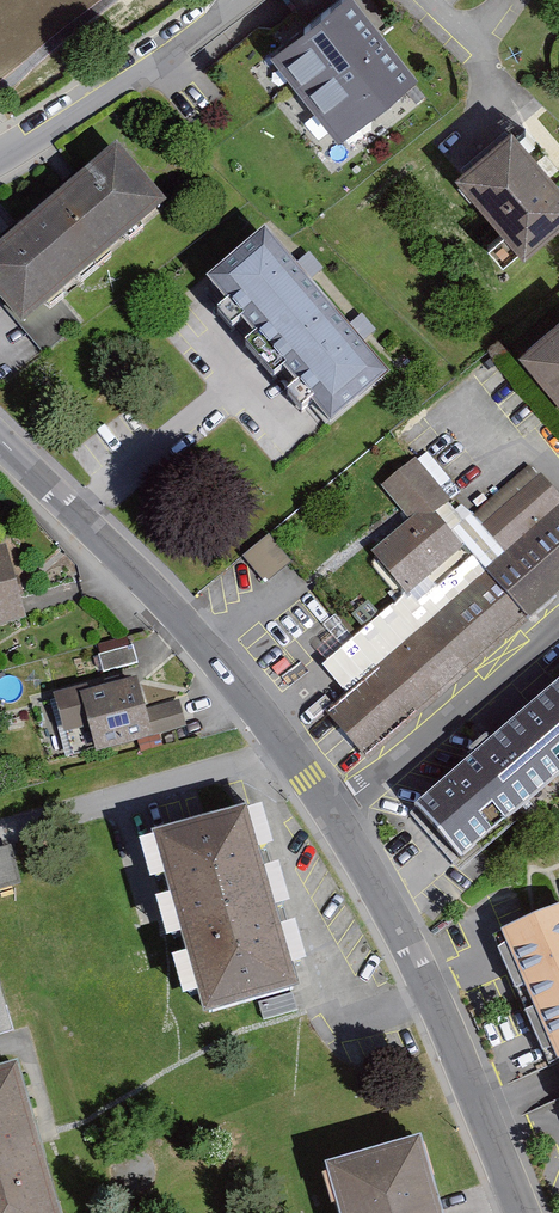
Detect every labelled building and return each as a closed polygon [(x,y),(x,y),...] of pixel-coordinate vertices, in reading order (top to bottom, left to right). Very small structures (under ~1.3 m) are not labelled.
[(273,54),(341,141),(418,80),(355,0),(342,0),(273,54)] [(457,173),(525,256),(558,228),(558,192),(509,130),(457,173)] [(50,214),(98,270),(168,210),(120,154),(50,214)] [(50,214),(0,256),(0,303),(25,333),(98,270),(50,214)] [(265,240),(207,290),(272,365),(330,314),(265,240)] [(330,314),(272,365),(332,433),(390,382),(330,314)] [(520,355),(558,402),(558,322),(520,355)] [(327,662),(355,694),(513,560),(477,518),(424,457),(392,485),(416,514),(373,551),(409,593),(327,662)] [(513,560),(558,521),(558,488),(539,465),(477,518),(513,560)] [(336,711),(372,753),(558,594),(558,521),(513,560),(355,694),(336,711)] [(0,551),(0,630),(26,622),(6,549),(0,551)] [(131,648),(98,655),(101,667),(133,660),(131,648)] [(173,666),(64,695),(80,754),(188,725),(173,666)] [(468,855),(558,775),(558,689),(425,806),(468,855)] [(254,808),(166,833),(217,1008),(304,983),(254,808)] [(511,926),(558,1040),(558,906),(511,926)] [(15,1026),(0,974),(0,1030),(15,1026)] [(0,1074),(0,1212),(74,1212),(29,1065),(0,1074)] [(338,1166),(352,1212),(448,1212),(426,1140),(338,1166)]
